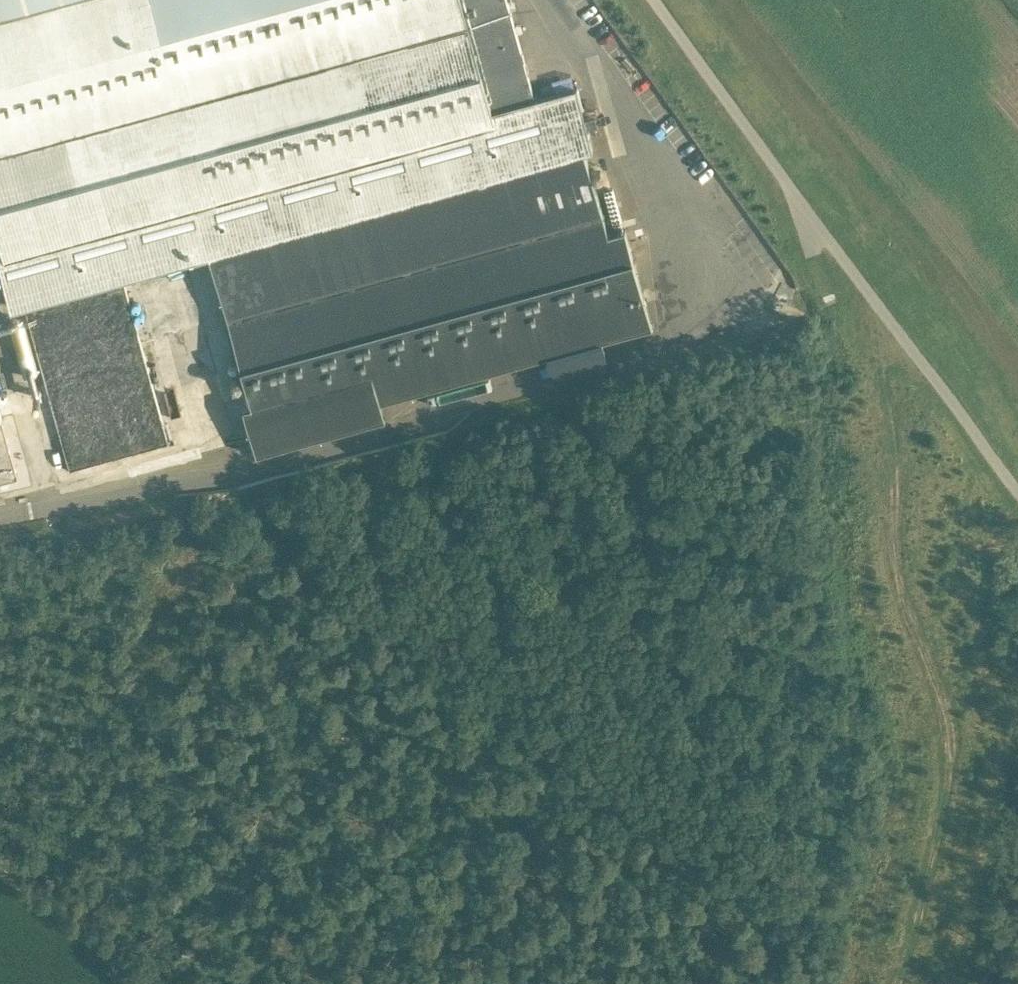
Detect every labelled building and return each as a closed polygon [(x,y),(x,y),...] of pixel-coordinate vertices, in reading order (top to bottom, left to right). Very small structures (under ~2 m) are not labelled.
[(245,405),(258,452),(386,417),(381,399),(653,325),(626,227),(609,232),(585,146),(594,144),(577,85),(535,96),(529,74),(528,74),(525,62),(526,62),(524,57),(523,58),(521,50),(522,49),(508,0),(55,0),(0,15),(0,241),(1,244),(0,244),(0,261),(12,304),(211,250),(253,403),(245,405)] [(42,0),(0,0),(0,12),(42,0)] [(71,467),(168,440),(123,282),(26,309),(71,467)] [(13,455),(0,410),(0,479),(18,474),(13,455)]
